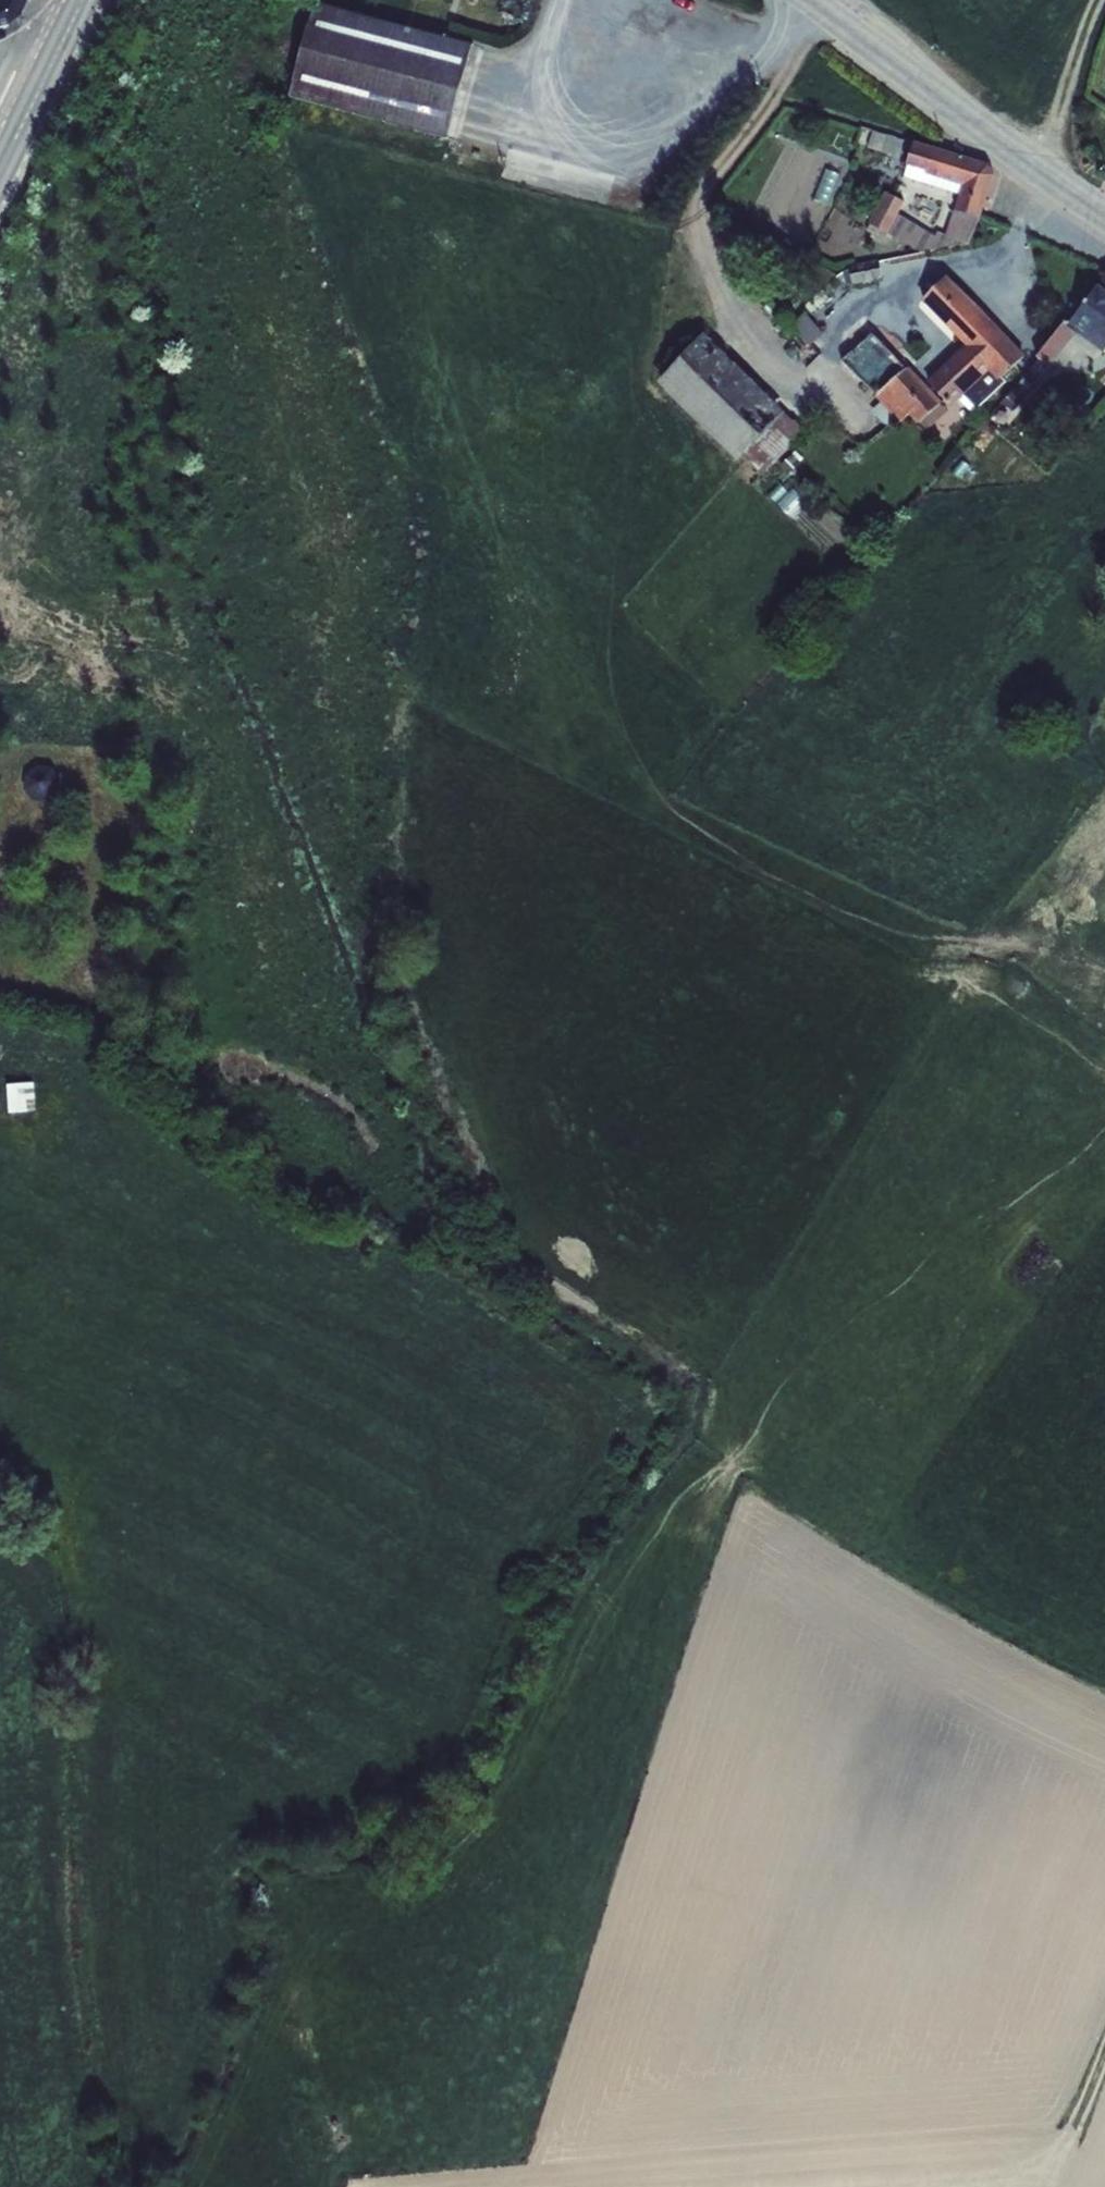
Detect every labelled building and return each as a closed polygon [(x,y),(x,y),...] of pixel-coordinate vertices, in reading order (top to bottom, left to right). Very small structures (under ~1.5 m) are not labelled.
[(5,25),(15,16),(23,0),(0,0),(0,26),(5,25)] [(315,3),(289,97),(449,140),(473,45),(315,3)] [(873,132),(867,149),(895,158),(901,140),(873,132)] [(907,167),(903,178),(959,195),(954,211),(980,218),(994,176),(988,165),(914,142),(907,167)] [(825,170),(813,200),(829,207),(840,176),(825,170)] [(870,225),(888,235),(898,215),(904,203),(885,193),(868,224),(870,225)] [(898,215),(888,235),(921,253),(968,246),(980,222),(980,218),(954,211),(946,235),(939,232),(937,237),(898,215)] [(888,235),(870,225),(866,232),(884,242),(888,235)] [(921,301),(917,307),(953,344),(958,339),(964,346),(926,382),(951,408),(959,400),(972,414),(1006,383),(1002,378),(1025,356),(946,277),(921,301)] [(1103,354),(1104,351),(1104,291),(1100,287),(1068,325),(1077,333),(1103,354)] [(806,314),(793,326),(811,345),(824,333),(806,314)] [(1039,360),(1049,368),(1050,368),(1056,360),(1076,334),(1064,324),(1036,358),(1039,360)] [(713,331),(665,378),(761,475),(809,428),(713,331)] [(878,331),(842,365),(899,425),(909,416),(917,425),(919,423),(927,432),(948,412),(940,405),(942,403),(909,368),(911,366),(878,331)] [(1076,334),(1056,360),(1065,368),(1079,351),(1096,363),(1103,354),(1077,333),(1076,334)] [(1049,368),(1039,360),(1024,377),(1034,385),(1049,368)] [(1011,391),(1002,403),(1013,413),(1023,402),(1011,391)] [(796,452),(780,468),(789,476),(802,463),(800,462),(804,459),(796,452)] [(33,1084),(7,1086),(10,1114),(36,1111),(33,1084)]
